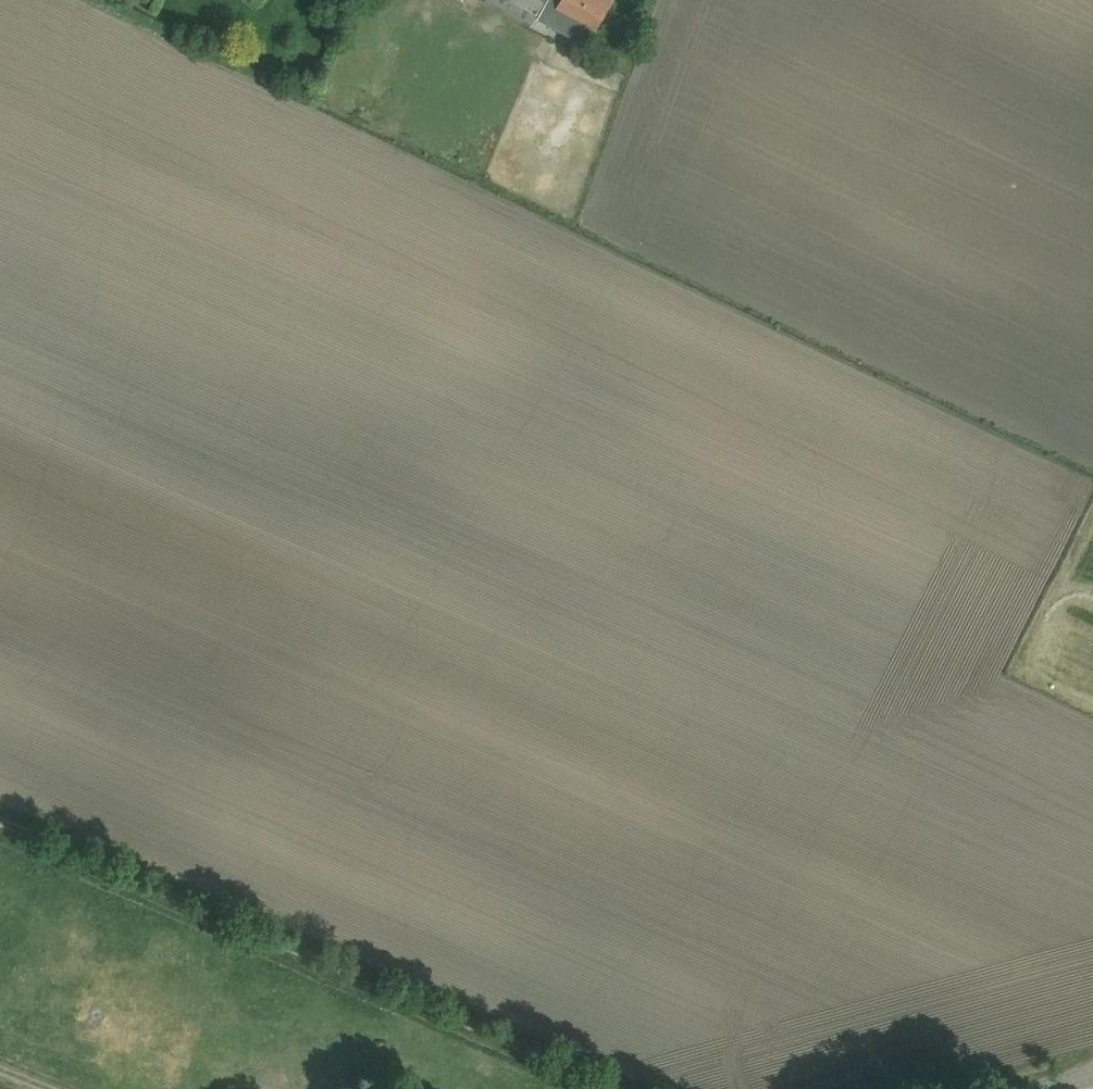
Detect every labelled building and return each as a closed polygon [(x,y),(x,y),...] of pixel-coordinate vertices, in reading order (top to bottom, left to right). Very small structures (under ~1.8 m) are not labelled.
[(499,8),(531,25),(545,0),(503,0),(499,8)] [(559,1),(558,0),(546,0),(536,19),(578,41),(586,24),(596,29),(611,0),(560,0),(559,1)]
